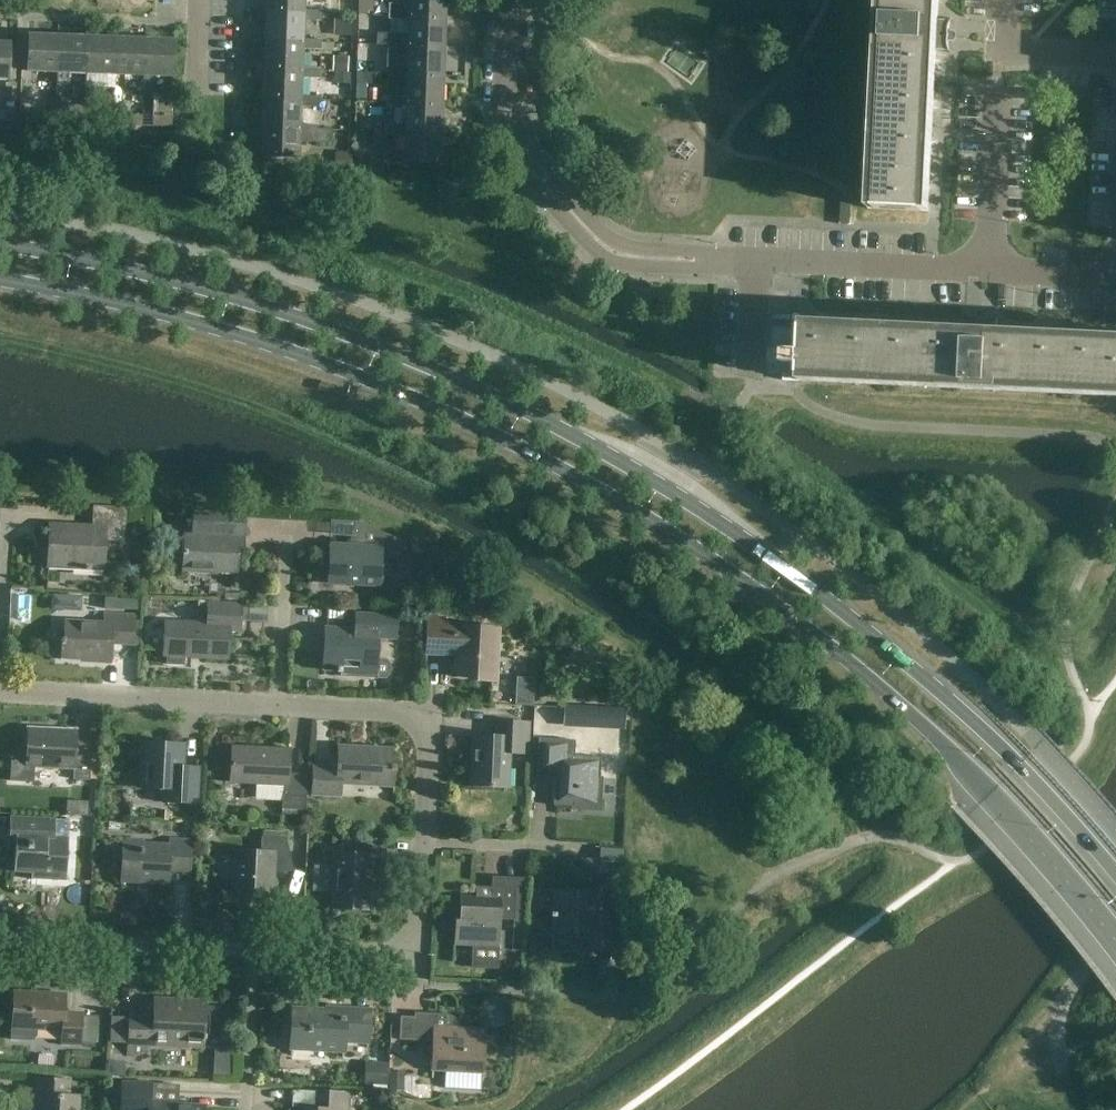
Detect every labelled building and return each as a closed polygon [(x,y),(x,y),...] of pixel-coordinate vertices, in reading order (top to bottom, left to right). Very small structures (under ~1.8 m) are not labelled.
[(264,12),(303,13),(303,10),(304,0),(267,0),(267,11),(264,11),(264,12)] [(447,19),(447,18),(445,18),(445,0),(409,0),(408,10),(389,10),(389,7),(372,6),(372,0),(359,0),(358,14),(389,15),(389,20),(407,21),(407,17),(447,19)] [(938,21),(939,0),(878,0),(868,208),(929,211),(929,209),(925,209),(926,188),(930,188),(937,55),(950,53),(951,53),(952,53),(950,50),(950,49),(949,30),(949,26),(951,23),(954,19),(953,19),(938,21)] [(322,11),(303,10),(303,13),(264,12),(267,12),(266,40),(264,40),(302,42),(302,39),(303,21),(322,21),(322,11)] [(407,46),(446,47),(443,47),(444,19),(447,19),(407,17),(407,21),(407,33),(378,32),(377,44),(388,44),(388,49),(407,49),(407,46)] [(57,73),(58,34),(57,34),(57,36),(30,35),(30,33),(29,33),(29,35),(28,35),(27,72),(57,73)] [(59,34),(58,34),(57,73),(86,74),(87,35),(86,37),(59,36),(59,34)] [(87,35),(86,74),(115,75),(116,36),(115,36),(115,38),(87,37),(87,35)] [(116,36),(115,75),(144,76),(145,37),(144,37),(144,39),(116,38),(116,36)] [(145,37),(144,76),(173,77),(175,40),(145,39),(145,37)] [(321,40),(302,39),(302,42),(264,40),(264,41),(266,41),(265,69),(262,69),(301,71),(301,68),(302,49),(321,50),(321,40)] [(9,79),(10,43),(0,42),(0,79),(9,79)] [(406,74),(444,76),(444,75),(442,75),(443,48),(446,48),(446,47),(407,46),(407,49),(406,68),(387,67),(387,78),(406,78),(406,74)] [(300,100),(300,96),(301,78),(320,79),(320,68),(301,68),(301,71),(262,69),(262,70),(265,70),(264,97),(261,97),(261,98),(300,100)] [(444,77),(444,76),(406,74),(406,78),(405,97),(386,96),(386,107),(404,107),(405,103),(444,105),(444,104),(441,104),(442,77),(444,77)] [(15,88),(15,87),(4,87),(3,109),(14,109),(15,88)] [(319,97),(300,96),(300,100),(261,98),(261,99),(263,99),(262,127),(260,127),(299,128),(300,125),(300,107),(319,108),(319,97)] [(443,106),(444,105),(405,103),(404,107),(404,126),(385,125),(385,121),(368,121),(367,131),(385,131),(385,135),(404,136),(404,132),(442,133),(440,133),(441,106),(443,106)] [(8,121),(8,110),(0,110),(0,120),(8,121)] [(56,122),(56,112),(37,111),(36,121),(56,122)] [(65,123),(85,124),(85,113),(65,113),(65,123)] [(113,125),(113,124),(114,114),(94,113),(94,124),(113,125)] [(122,125),(142,126),(143,115),(123,114),(122,125)] [(172,127),(172,117),(153,116),(152,126),(172,127)] [(299,128),(260,127),(260,128),(262,128),(261,155),(259,155),(259,156),(261,157),(298,159),(298,158),(314,158),(314,157),(299,157),(299,142),(330,143),(331,129),(318,129),(318,126),(300,125),(299,128)] [(442,134),(442,133),(404,132),(404,136),(403,154),(384,154),(384,159),(366,159),(366,170),(384,171),(384,164),(404,165),(404,163),(439,164),(440,134),(442,134)] [(967,328),(803,320),(800,381),(1115,397),(1115,336),(997,330),(1000,316),(999,315),(996,317),(992,318),(988,318),(977,318),(973,317),(970,314),(970,315),(967,328)] [(784,380),(799,381),(802,329),(774,328),(773,351),(771,350),(771,363),(772,363),(772,374),(784,374),(784,380)] [(125,542),(127,508),(93,506),(92,526),(49,524),(47,579),(48,579),(49,567),(85,569),(85,570),(91,570),(91,569),(102,569),(102,582),(103,582),(105,541),(125,542)] [(246,513),(211,512),(192,511),(191,534),(183,534),(182,571),(236,574),(235,586),(237,587),(239,537),(245,538),(246,513)] [(399,558),(400,539),(356,521),(355,523),(363,526),(362,546),(329,544),(327,583),(380,586),(381,557),(399,558)] [(166,656),(166,665),(183,666),(184,657),(228,660),(229,631),(240,632),(242,605),(208,603),(206,624),(164,621),(162,656),(166,656)] [(135,647),(136,615),(103,613),(103,623),(66,621),(66,619),(64,619),(63,639),(61,638),(60,660),(62,660),(62,658),(89,660),(89,662),(109,663),(109,665),(112,665),(113,646),(135,647)] [(386,660),(376,660),(378,638),(395,639),(397,616),(355,614),(354,629),(324,628),(322,670),(325,670),(325,668),(336,668),(336,673),(341,673),(340,677),(360,678),(361,670),(375,671),(374,678),(385,679),(389,676),(390,670),(389,664),(386,660)] [(496,682),(499,628),(444,625),(444,620),(445,620),(445,618),(427,617),(425,661),(427,661),(427,654),(442,655),(443,651),(457,652),(455,674),(484,676),(484,681),(496,682)] [(527,754),(529,722),(497,721),(496,736),(464,734),(464,736),(472,737),(470,785),(461,784),(461,786),(492,788),(492,786),(508,787),(510,753),(527,754)] [(28,727),(26,759),(11,758),(10,781),(33,783),(34,768),(74,770),(73,779),(90,780),(92,742),(76,741),(77,729),(28,727)] [(601,778),(600,778),(601,757),(573,755),(574,740),(543,738),(541,777),(555,778),(553,806),(572,807),(572,809),(599,810),(601,778)] [(196,804),(198,762),(197,762),(197,768),(182,767),(183,744),(137,742),(137,744),(145,744),(143,786),(136,786),(135,788),(164,790),(163,802),(196,804)] [(394,798),(396,765),(392,765),(393,749),(338,746),(337,767),(313,766),(311,795),(341,796),(342,784),(393,786),(392,798),(394,798)] [(306,811),(308,774),(288,773),(289,750),(232,747),(230,782),(283,785),(282,810),(306,811)] [(67,880),(69,840),(54,839),(55,821),(56,821),(56,819),(10,817),(9,845),(16,845),(14,872),(32,873),(31,880),(41,881),(41,877),(65,879),(65,880),(67,880)] [(272,902),(275,853),(290,853),(287,839),(287,838),(261,836),(261,851),(224,849),(224,850),(235,851),(233,899),(272,902)] [(190,880),(192,841),(169,840),(169,845),(123,843),(120,888),(122,888),(123,882),(168,884),(169,872),(188,873),(188,880),(190,880)] [(385,873),(387,842),(355,840),(354,854),(334,853),(332,908),(370,910),(372,872),(385,873)] [(525,920),(526,888),(491,887),(491,900),(475,899),(476,893),(460,892),(459,924),(456,924),(457,920),(455,920),(454,943),(497,945),(497,950),(499,950),(500,919),(525,920)] [(612,949),(613,916),(597,915),(598,892),(543,889),(543,891),(555,892),(554,912),(550,912),(550,917),(553,917),(552,932),(590,934),(589,948),(612,949)] [(615,960),(598,959),(597,978),(614,979),(615,960)] [(13,1041),(13,1039),(32,1040),(36,1035),(36,1028),(62,1030),(61,1044),(81,1045),(82,1013),(64,1012),(65,994),(14,992),(11,1040),(13,1041)] [(206,1041),(206,1034),(204,1034),(206,1001),(182,1000),(179,1007),(155,1006),(155,1017),(130,1016),(128,1056),(129,1056),(129,1054),(144,1054),(144,1057),(146,1057),(146,1045),(202,1048),(201,1060),(203,1060),(204,1041),(206,1041)] [(368,1049),(370,1006),(368,1006),(368,1010),(339,1008),(339,1011),(292,1009),(290,1055),(292,1055),(292,1049),(342,1052),(341,1059),(343,1059),(344,1043),(367,1044),(366,1049),(368,1049)] [(398,1040),(412,1041),(433,1042),(430,1079),(433,1079),(433,1071),(480,1074),(480,1082),(481,1082),(485,1030),(449,1027),(450,1015),(414,1012),(413,1017),(400,1016),(398,1040)] [(78,1097),(68,1096),(69,1081),(36,1079),(35,1109),(77,1109),(78,1097)] [(204,1107),(166,1105),(166,1101),(150,1100),(150,1105),(145,1105),(146,1085),(151,1085),(151,1084),(122,1082),(120,1109),(204,1109),(204,1107)] [(347,1093),(316,1091),(315,1109),(297,1108),(297,1109),(346,1109),(347,1093)]
